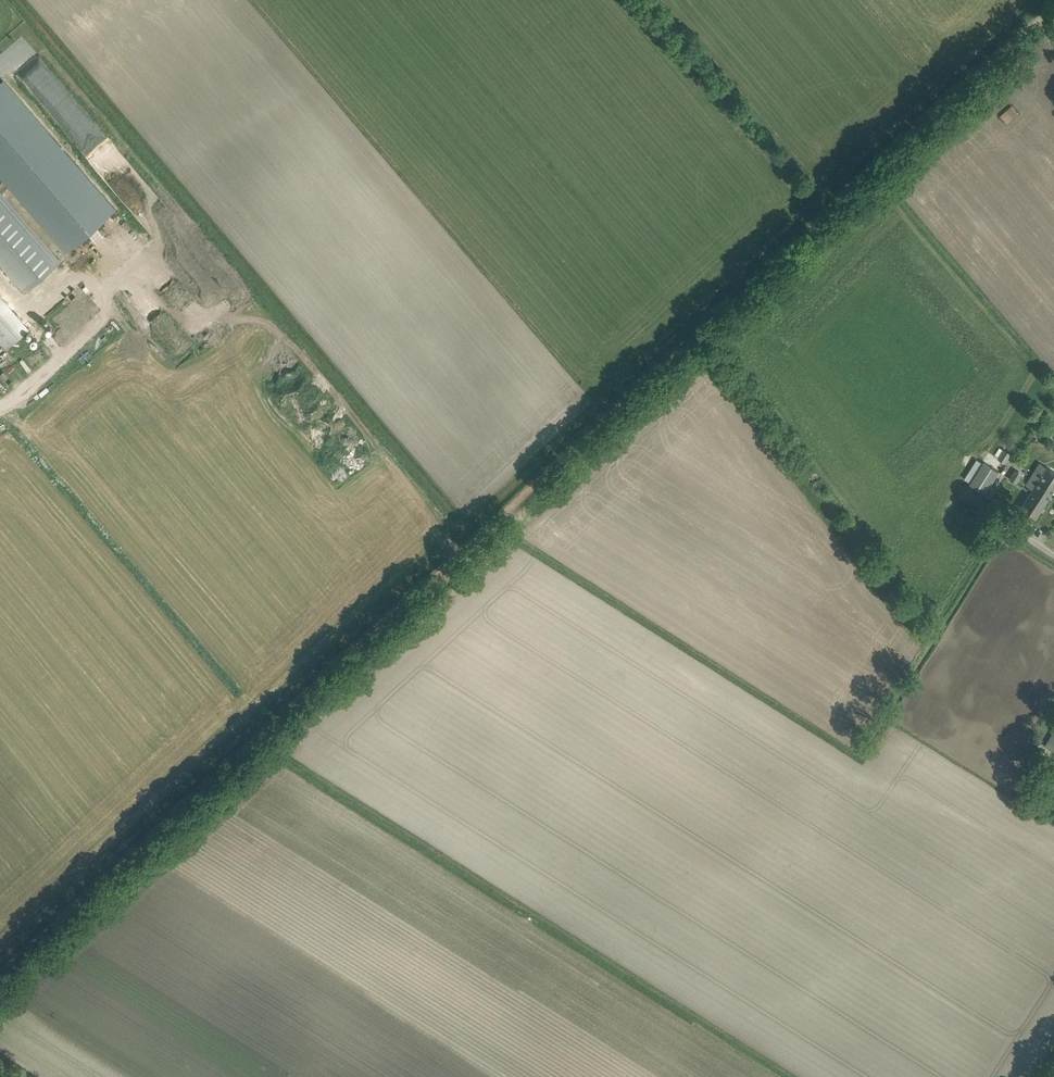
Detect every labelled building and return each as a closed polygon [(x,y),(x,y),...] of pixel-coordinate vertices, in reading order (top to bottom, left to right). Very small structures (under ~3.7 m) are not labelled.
[(41,97),(73,139),(93,124),(83,111),(84,110),(60,79),(57,81),(53,77),(49,80),(47,77),(40,82),(48,92),(41,97)] [(0,86),(0,173),(6,180),(0,186),(0,191),(2,193),(11,186),(67,249),(112,210),(3,83),(0,86)] [(1002,117),(1008,123),(1019,113),(1013,107),(1002,117)] [(25,291),(60,261),(2,193),(0,191),(0,262),(25,291)] [(0,287),(0,339),(9,349),(34,328),(0,287)] [(998,458),(1005,462),(1011,453),(1003,449),(998,458)] [(969,483),(985,493),(999,471),(983,461),(969,483)] [(1025,484),(1033,489),(1024,502),(1040,512),(1053,489),(1053,471),(1039,462),(1025,484)] [(1009,478),(1017,483),(1022,473),(1014,468),(1009,478)] [(1017,514),(1032,523),(1040,512),(1024,502),(1017,514)]
